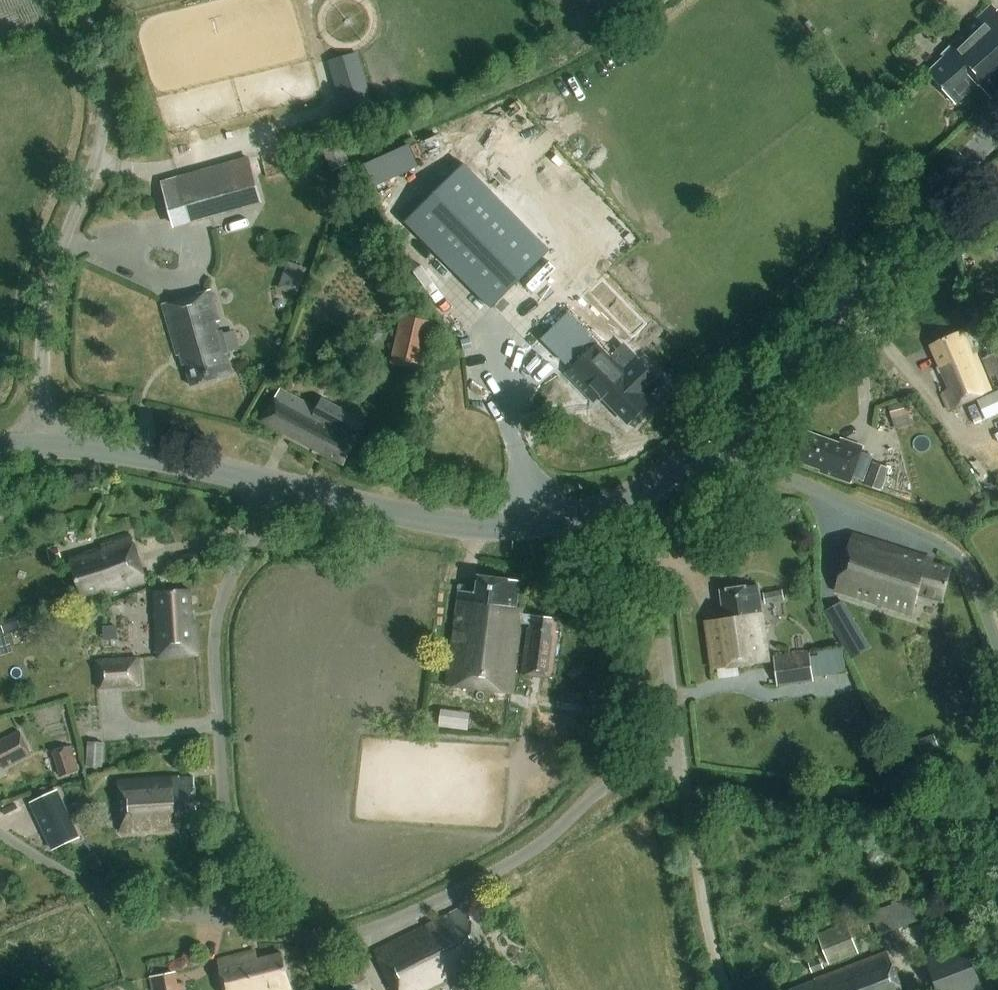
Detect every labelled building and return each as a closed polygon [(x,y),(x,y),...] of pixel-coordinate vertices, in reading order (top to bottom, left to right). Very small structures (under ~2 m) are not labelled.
[(997,94),(997,8),(947,54),(951,58),(932,75),(960,105),(983,84),(994,97),(997,94)] [(358,53),(330,61),(344,111),(372,103),(358,53)] [(412,141),(367,161),(377,184),(422,164),(412,141)] [(341,144),(325,151),(334,170),(350,163),(341,144)] [(249,159),(180,178),(191,221),(261,202),(249,159)] [(468,163),(408,224),(495,309),(551,251),(468,163)] [(289,262),(286,272),(295,275),(289,292),(297,295),(306,268),(289,262)] [(194,385),(233,373),(226,349),(228,348),(210,291),(164,306),(182,366),(188,365),(194,385)] [(571,311),(546,335),(576,367),(570,373),(583,387),(591,379),(631,421),(651,402),(646,397),(661,382),(629,348),(617,359),(571,311)] [(403,313),(392,363),(422,370),(433,320),(403,313)] [(944,388),(939,390),(947,408),(976,394),(987,418),(997,413),(997,392),(989,396),(986,390),(990,388),(974,355),(973,356),(961,329),(932,342),(951,384),(944,388)] [(982,360),(995,390),(997,389),(997,353),(982,360)] [(300,365),(308,371),(312,364),(304,359),(300,365)] [(346,465),(363,432),(346,422),(349,418),(332,408),(329,414),(282,389),(265,421),(346,465)] [(906,401),(889,406),(895,429),(912,424),(906,401)] [(873,456),(861,451),(863,444),(842,437),(841,441),(808,430),(798,458),(820,466),(821,468),(851,479),(852,475),(863,480),(873,456)] [(889,468),(873,462),(865,485),(881,490),(889,468)] [(939,600),(949,570),(923,562),(926,554),(852,530),(834,586),(910,611),(916,592),(939,600)] [(107,593),(143,581),(128,534),(91,546),(92,550),(68,558),(80,595),(106,587),(107,593)] [(62,557),(59,547),(48,551),(51,561),(62,557)] [(554,675),(560,629),(557,628),(558,615),(523,611),(524,604),(517,603),(521,578),(480,573),(477,589),(461,587),(449,681),(514,689),(523,620),(531,621),(530,627),(527,629),(522,671),(554,675)] [(714,665),(770,657),(759,582),(722,588),(726,617),(707,619),(714,665)] [(199,655),(197,621),(194,621),(191,589),(154,592),(159,658),(199,655)] [(0,619),(5,632),(14,629),(10,616),(0,619)] [(866,639),(853,617),(836,627),(849,648),(866,639)] [(118,626),(104,627),(105,641),(119,640),(118,626)] [(813,648),(815,673),(848,672),(846,646),(813,648)] [(774,656),(778,686),(814,681),(809,651),(774,656)] [(96,659),(98,688),(142,685),(140,656),(96,659)] [(3,765),(5,768),(33,753),(21,730),(0,741),(0,766),(3,765)] [(914,742),(918,752),(938,744),(934,734),(914,742)] [(88,740),(87,765),(104,766),(105,741),(88,740)] [(53,751),(61,776),(79,770),(71,745),(53,751)] [(197,810),(197,804),(195,779),(180,780),(179,775),(119,780),(123,832),(177,827),(176,812),(197,810)] [(57,793),(34,804),(55,849),(78,838),(57,793)] [(883,932),(921,922),(914,897),(876,907),(883,932)] [(488,954),(464,906),(375,950),(394,989),(434,989),(450,982),(453,989),(468,989),(458,969),(488,954)] [(818,933),(829,964),(860,953),(848,922),(818,933)] [(964,943),(927,957),(939,989),(982,989),(964,943)] [(295,988),(285,950),(259,957),(257,950),(221,959),(229,989),(289,989),(295,988)] [(889,951),(792,988),(793,989),(904,989),(889,951)] [(809,963),(812,972),(824,967),(820,958),(809,963)] [(150,976),(153,989),(184,989),(182,983),(178,984),(176,971),(150,976)]
